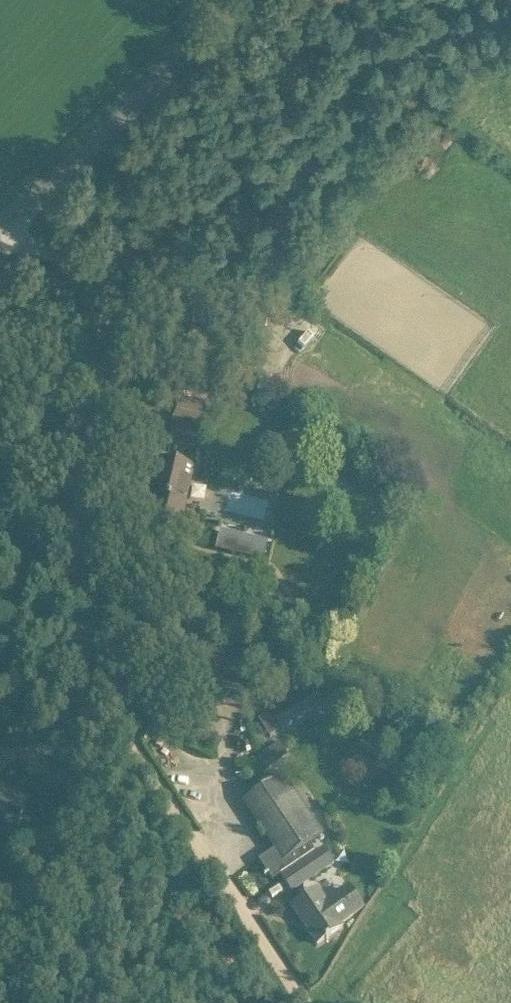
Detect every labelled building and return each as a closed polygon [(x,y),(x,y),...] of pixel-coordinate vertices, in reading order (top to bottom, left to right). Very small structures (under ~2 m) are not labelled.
[(172,437),(198,443),(204,417),(178,411),(172,437)] [(186,467),(166,462),(163,474),(159,472),(153,497),(157,498),(153,516),(159,517),(163,523),(169,525),(175,521),(180,523),(186,499),(180,497),(183,482),(190,483),(193,469),(186,467)] [(246,547),(244,557),(263,561),(268,542),(256,539),(247,545),(246,547)] [(256,601),(251,611),(259,615),(264,604),(256,601)] [(145,621),(160,618),(158,605),(142,608),(145,621)] [(220,650),(192,651),(194,678),(195,705),(223,703),(220,650)] [(313,689),(272,716),(282,730),(323,703),(313,689)] [(435,742),(421,745),(424,760),(438,758),(435,742)] [(266,771),(289,756),(280,743),(258,758),(266,771)] [(283,775),(243,802),(275,849),(259,861),(267,873),(264,876),(265,877),(268,874),(271,880),(315,851),(310,844),(324,835),(283,775)] [(14,797),(15,794),(9,789),(3,787),(2,789),(0,789),(0,829),(14,835),(27,802),(14,797)] [(292,892),(333,864),(323,849),(282,877),(292,892)] [(292,906),(318,944),(342,928),(339,923),(350,916),(364,907),(349,884),(325,900),(317,889),(309,895),(292,906)]
